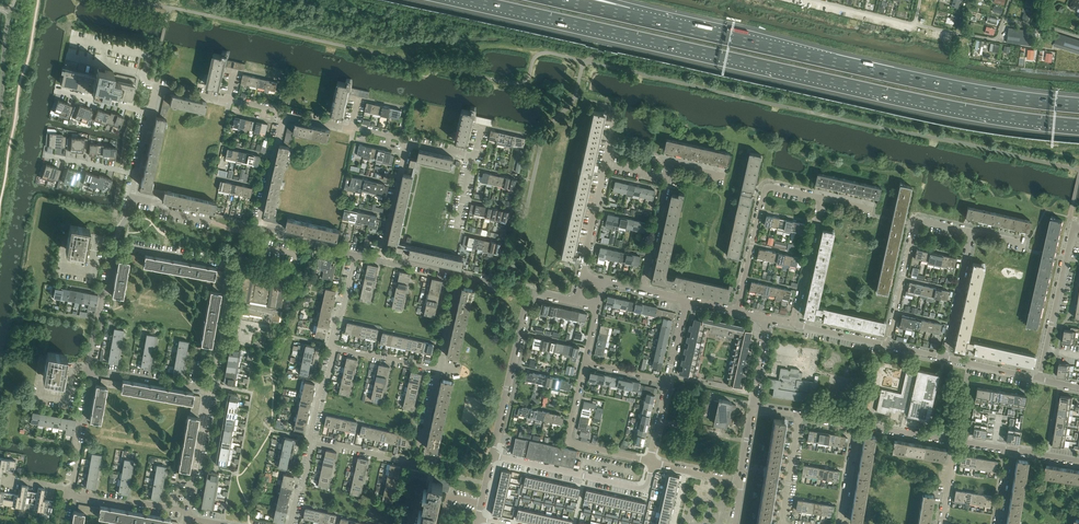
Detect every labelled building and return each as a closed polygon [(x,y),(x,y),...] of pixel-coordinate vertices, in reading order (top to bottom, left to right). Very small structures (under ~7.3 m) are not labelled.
[(938,0),(926,0),(926,1),(929,1),(928,6),(923,5),(921,14),(935,17),(936,12),(934,12),(935,8),(932,7),(933,3),(937,4),(938,0)] [(1078,0),(1073,0),(1071,8),(1078,11),(1078,0)] [(1022,17),(1022,19),(1028,20),(1031,10),(1025,8),(1022,17)] [(991,16),(989,22),(998,25),(1000,18),(991,16)] [(988,26),(986,32),(995,35),(997,29),(988,26)] [(1007,42),(1028,45),(1035,46),(1036,37),(1027,36),(1028,31),(1009,29),(1007,42)] [(1055,43),(1064,45),(1063,49),(1078,54),(1078,40),(1067,37),(1066,36),(1058,34),(1055,43)] [(223,50),(222,55),(214,53),(214,54),(216,54),(211,75),(208,85),(207,85),(220,88),(219,87),(224,66),(228,67),(229,60),(228,60),(230,52),(223,50)] [(65,67),(61,84),(66,85),(66,83),(73,85),(72,86),(81,88),(82,87),(88,88),(88,90),(92,91),(100,93),(108,95),(116,96),(120,97),(126,99),(131,100),(136,78),(117,74),(116,75),(113,74),(114,71),(105,70),(102,69),(94,67),(93,74),(92,75),(84,73),(84,72),(86,65),(78,63),(77,70),(76,72),(68,70),(68,68),(70,61),(66,61),(65,67)] [(241,83),(249,85),(251,76),(243,75),(241,83)] [(259,78),(251,76),(249,85),(257,87),(259,78)] [(257,87),(265,88),(267,80),(259,78),(257,87)] [(339,82),(335,103),(332,113),(331,113),(344,116),(344,115),(343,115),(348,93),(351,94),(353,88),(352,88),(352,79),(347,78),(346,83),(338,81),(338,82),(339,82)] [(278,82),(267,80),(265,88),(265,92),(269,93),(270,89),(276,91),(278,82)] [(187,108),(189,98),(172,94),(171,96),(170,99),(170,103),(169,104),(187,108)] [(204,112),(207,102),(189,98),(187,108),(204,112)] [(60,114),(64,102),(58,100),(58,101),(54,100),(51,110),(60,114)] [(69,117),(73,107),(70,106),(70,105),(64,102),(60,114),(69,117)] [(365,111),(373,113),(375,104),(367,102),(365,111)] [(383,106),(375,104),(373,113),(381,115),(383,106)] [(76,105),(72,117),(81,121),(86,107),(80,105),(79,106),(76,105)] [(391,108),(383,106),(381,115),(389,116),(391,108)] [(463,111),(459,131),(457,140),(455,140),(455,141),(468,144),(469,138),(468,138),(472,121),(475,122),(477,116),(476,116),(477,107),(471,106),(470,111),(462,109),(462,110),(463,111)] [(86,107),(81,121),(90,124),(95,112),(92,111),(92,110),(86,107)] [(391,108),(389,116),(399,119),(401,110),(391,108)] [(100,122),(104,112),(98,109),(94,120),(100,122)] [(606,113),(594,110),(561,256),(573,258),(572,260),(576,260),(576,259),(577,253),(575,252),(593,171),(595,171),(596,165),(595,165),(606,113)] [(107,125),(111,112),(110,114),(104,112),(100,122),(107,125)] [(113,125),(117,115),(111,112),(107,125),(107,123),(113,125)] [(120,128),(124,117),(117,115),(113,125),(120,128)] [(236,116),(233,129),(238,130),(239,127),(241,118),(236,116)] [(156,117),(152,134),(162,136),(166,119),(159,117),(156,117)] [(293,132),(311,136),(313,126),(296,122),(295,124),(294,127),(294,131),(293,132)] [(313,126),(311,136),(328,140),(331,130),(313,126)] [(489,139),(497,141),(499,132),(491,130),(489,139)] [(499,132),(497,141),(497,144),(505,146),(507,134),(499,132)] [(56,135),(56,133),(47,133),(46,135),(45,146),(49,146),(49,147),(55,148),(56,135)] [(65,147),(66,136),(62,136),(63,134),(56,133),(56,135),(55,148),(62,148),(62,147),(65,147)] [(152,134),(148,151),(158,153),(162,136),(152,134)] [(512,148),(513,145),(515,136),(507,134),(505,146),(512,148)] [(525,138),(515,136),(513,145),(523,147),(525,138)] [(68,137),(67,150),(70,150),(70,152),(77,152),(78,138),(68,137)] [(78,138),(77,152),(83,153),(83,151),(87,152),(88,139),(78,138)] [(664,150),(685,154),(687,143),(666,139),(664,150)] [(709,149),(687,143),(685,154),(707,159),(709,149)] [(283,145),(280,144),(276,162),(286,164),(290,147),(283,145)] [(357,154),(364,156),(366,146),(359,144),(357,154)] [(372,147),(366,146),(364,156),(363,159),(370,160),(370,157),(372,147)] [(370,157),(377,158),(379,149),(372,147),(370,157)] [(385,150),(379,149),(377,158),(383,160),(385,150)] [(731,153),(709,149),(707,159),(729,164),(731,153)] [(392,152),(385,150),(383,160),(382,163),(392,165),(394,156),(391,155),(392,152)] [(399,243),(405,220),(418,161),(451,168),(453,158),(419,150),(417,159),(411,158),(409,165),(414,166),(412,175),(404,174),(388,242),(397,244),(396,250),(403,251),(404,246),(411,248),(409,256),(462,268),(464,258),(399,243)] [(154,170),(158,153),(148,151),(144,168),(154,170)] [(728,255),(731,256),(738,258),(761,154),(751,152),(743,188),(741,188),(740,192),(742,193),(728,255)] [(255,154),(253,164),(259,165),(258,168),(263,169),(265,159),(260,158),(261,156),(255,154)] [(282,181),(286,164),(276,162),(272,179),(282,181)] [(48,179),(52,166),(46,164),(46,165),(42,164),(39,174),(39,176),(48,179)] [(54,182),(55,179),(58,181),(61,170),(58,169),(58,168),(52,166),(48,179),(54,182)] [(69,184),(74,170),(68,168),(67,169),(64,168),(60,181),(69,184)] [(154,170),(144,168),(140,185),(141,186),(145,186),(148,187),(150,188),(154,170)] [(79,187),(83,175),(80,174),(80,172),(74,170),(69,184),(79,187)] [(93,174),(86,172),(83,183),(89,185),(93,174)] [(815,183),(825,185),(837,188),(839,178),(817,173),(815,183)] [(99,175),(99,176),(93,174),(89,185),(95,187),(99,175)] [(106,177),(99,175),(95,187),(96,186),(102,188),(106,177)] [(112,179),(106,177),(102,188),(108,190),(112,179)] [(350,186),(357,188),(359,178),(352,177),(350,186)] [(365,179),(359,178),(357,188),(363,189),(365,179)] [(837,188),(858,193),(860,182),(839,178),(837,188)] [(279,198),(282,181),(272,179),(268,196),(279,198)] [(372,181),(365,179),(363,189),(362,192),(369,193),(372,181)] [(378,182),(372,181),(369,193),(375,195),(378,182)] [(620,193),(622,183),(616,181),(614,190),(617,191),(617,192),(620,193)] [(386,198),(389,187),(384,185),(384,184),(378,182),(375,195),(382,196),(382,197),(386,198)] [(881,187),(860,182),(858,193),(878,197),(881,187)] [(626,194),(627,194),(629,184),(622,183),(620,193),(621,192),(627,193),(626,194)] [(629,184),(627,194),(626,196),(633,198),(633,196),(635,186),(629,184)] [(901,184),(891,231),(878,291),(888,293),(912,186),(901,184)] [(642,187),(635,186),(633,196),(633,195),(640,196),(639,197),(640,197),(642,187)] [(640,197),(646,199),(648,189),(642,187),(640,197)] [(655,190),(648,189),(646,199),(646,200),(652,201),(653,199),(655,190)] [(161,201),(179,205),(181,194),(164,190),(164,191),(162,197),(161,201)] [(672,194),(654,275),(652,282),(665,284),(671,286),(729,299),(732,289),(731,289),(732,284),(729,284),(728,288),(675,277),(673,277),(664,275),(681,201),(682,201),(683,197),(684,193),(679,192),(678,195),(672,194)] [(179,205),(196,209),(199,198),(181,194),(179,205)] [(265,214),(269,214),(272,215),(275,216),(279,198),(268,196),(264,214),(265,214)] [(216,202),(199,198),(196,209),(214,213),(216,202)] [(474,216),(474,214),(480,215),(482,205),(476,204),(476,205),(471,204),(469,215),(474,216)] [(966,217),(987,221),(989,211),(968,206),(966,217)] [(484,218),(490,220),(493,208),(487,207),(485,216),(484,218)] [(495,221),(498,209),(493,208),(490,220),(495,221)] [(349,220),(352,210),(345,209),(343,218),(349,220)] [(349,220),(356,221),(358,211),(352,210),(349,220)] [(361,226),(362,223),(364,213),(358,211),(356,221),(355,224),(361,226)] [(1008,226),(1010,216),(989,211),(987,221),(1008,226)] [(362,223),(369,224),(371,214),(364,213),(362,223)] [(371,214),(369,224),(368,227),(378,229),(380,220),(377,219),(377,216),(371,214)] [(606,223),(613,224),(615,216),(608,214),(606,223)] [(773,217),(766,215),(764,225),(771,226),(773,217)] [(613,224),(620,226),(622,217),(615,216),(613,224)] [(1031,221),(1010,216),(1008,226),(1029,231),(1031,221)] [(625,231),(626,227),(628,219),(622,217),(620,226),(619,229),(625,231)] [(780,218),(773,217),(771,226),(777,228),(780,218)] [(286,225),(286,229),(303,232),(305,222),(288,218),(288,219),(286,225)] [(783,232),(784,229),(786,220),(780,218),(777,228),(777,231),(783,232)] [(1039,327),(1059,238),(1063,220),(1053,218),(1029,324),(1039,327)] [(634,220),(628,219),(626,227),(632,229),(634,220)] [(632,229),(639,230),(641,222),(634,220),(632,229)] [(793,221),(786,220),(784,229),(783,232),(790,234),(790,231),(793,221)] [(790,231),(797,232),(799,223),(793,221),(790,231)] [(322,226),(305,222),(303,232),(320,236),(322,226)] [(648,223),(641,222),(639,230),(646,232),(648,223)] [(806,224),(799,223),(797,232),(804,234),(806,224)] [(73,224),(68,250),(82,253),(87,227),(73,224)] [(322,226),(320,236),(338,240),(340,230),(322,226)] [(823,229),(803,315),(814,318),(814,317),(818,318),(818,316),(822,317),(822,319),(823,319),(823,320),(883,333),(886,323),(826,310),(826,308),(823,307),(816,306),(833,231),(823,229)] [(483,249),(483,252),(488,253),(489,251),(491,241),(485,240),(483,249)] [(488,253),(488,255),(493,256),(493,254),(494,252),(496,242),(491,241),(489,251),(488,253)] [(494,252),(493,254),(499,255),(499,253),(502,244),(496,242),(494,252)] [(793,251),(795,244),(789,242),(787,249),(793,251)] [(605,261),(606,258),(608,249),(601,247),(598,259),(605,261)] [(763,259),(766,250),(759,248),(757,258),(763,259)] [(606,258),(612,259),(614,250),(608,249),(606,258)] [(921,260),(924,251),(917,249),(917,250),(915,259),(921,260)] [(620,252),(614,250),(612,259),(618,261),(620,252)] [(772,251),(766,250),(763,259),(770,261),(772,251)] [(779,253),(772,251),(770,261),(777,262),(779,253)] [(930,252),(924,251),(921,260),(928,261),(930,252)] [(627,253),(620,252),(618,261),(625,262),(627,253)] [(937,253),(930,252),(928,261),(927,264),(934,266),(937,253)] [(634,255),(627,253),(625,262),(632,264),(634,255)] [(785,254),(779,253),(777,262),(776,265),(783,266),(783,264),(785,254)] [(943,255),(937,253),(934,266),(940,267),(943,255)] [(792,256),(785,254),(783,264),(790,265),(792,256)] [(145,255),(144,257),(143,264),(143,266),(161,269),(163,258),(145,255)] [(640,256),(634,255),(632,264),(638,265),(640,256)] [(940,267),(947,268),(950,256),(943,255),(940,267)] [(332,260),(315,256),(314,258),(315,258),(315,257),(319,258),(317,265),(318,265),(318,266),(325,268),(324,273),(323,273),(322,278),(332,281),(335,266),(331,265),(332,260)] [(798,257),(792,256),(790,265),(789,268),(796,269),(798,257)] [(956,258),(950,256),(947,268),(954,270),(954,267),(956,259),(956,258)] [(178,272),(180,261),(163,258),(161,269),(178,272)] [(115,277),(126,279),(129,261),(126,261),(122,260),(118,259),(115,277)] [(196,275),(198,265),(180,261),(178,272),(196,275)] [(967,340),(980,282),(984,265),(973,263),(954,349),(964,351),(965,351),(968,352),(968,354),(972,355),(972,353),(974,353),(974,354),(1034,367),(1036,357),(977,343),(977,342),(967,340)] [(368,264),(367,269),(377,272),(379,266),(368,264)] [(198,265),(196,275),(214,279),(214,277),(215,274),(216,270),(216,268),(198,265)] [(239,301),(244,302),(243,304),(242,304),(240,313),(241,313),(245,314),(249,315),(249,314),(254,314),(254,315),(258,315),(258,316),(258,315),(262,316),(262,317),(266,318),(267,318),(271,318),(270,320),(279,322),(278,322),(279,319),(279,318),(279,314),(280,314),(280,311),(281,311),(274,310),(275,308),(281,309),(282,300),(284,292),(285,284),(278,282),(279,276),(277,276),(277,277),(273,276),(273,275),(273,276),(269,275),(265,275),(265,274),(265,275),(261,274),(261,273),(261,274),(257,273),(258,273),(257,273),(253,272),(254,272),(253,272),(250,272),(250,271),(248,271),(247,277),(244,276),(244,277),(240,301),(239,301)] [(123,297),(126,279),(115,277),(112,295),(123,297)] [(751,281),(749,291),(756,292),(758,283),(751,281)] [(906,291),(905,295),(906,295),(913,296),(914,293),(916,283),(910,282),(910,283),(909,283),(908,291),(906,291)] [(758,283),(756,292),(763,294),(765,284),(758,283)] [(916,283),(914,293),(921,294),(923,285),(916,283)] [(763,294),(762,296),(769,298),(769,295),(771,286),(765,284),(763,294)] [(921,294),(920,297),(927,299),(927,296),(929,286),(923,285),(921,294)] [(771,286),(769,295),(776,297),(778,287),(771,286)] [(927,299),(926,301),(933,302),(934,297),(936,288),(929,286),(927,296),(927,299)] [(53,288),(52,293),(54,293),(53,297),(61,299),(62,288),(55,287),(55,288),(53,288)] [(463,287),(447,356),(459,358),(474,289),(463,287)] [(776,297),(775,299),(782,301),(782,298),(784,289),(778,287),(776,297)] [(62,288),(61,299),(68,300),(69,290),(62,288)] [(326,288),(323,300),(335,302),(336,298),(335,297),(336,290),(326,288)] [(936,288),(934,297),(940,299),(942,289),(936,288)] [(784,289),(782,298),(789,300),(791,290),(784,289)] [(942,289),(940,299),(947,300),(949,292),(949,291),(942,289)] [(69,290),(68,300),(75,301),(77,291),(69,290)] [(207,308),(218,310),(221,292),(219,292),(212,291),(210,290),(207,308)] [(77,291),(75,301),(82,302),(83,292),(77,291)] [(83,292),(82,302),(89,304),(91,293),(83,292)] [(89,304),(88,308),(95,310),(98,295),(91,293),(89,304)] [(606,305),(613,306),(615,298),(608,296),(606,305)] [(622,299),(615,298),(613,306),(620,308),(622,299)] [(629,301),(622,299),(620,308),(620,311),(625,312),(625,311),(626,309),(627,309),(629,301)] [(334,307),(335,302),(323,300),(321,311),(331,313),(332,306),(334,307)] [(627,309),(634,311),(636,302),(629,301),(627,309)] [(643,304),(636,302),(634,311),(641,313),(643,304)] [(538,306),(536,314),(547,317),(548,314),(550,305),(542,303),(541,306),(538,306)] [(641,313),(648,314),(650,306),(643,304),(641,313)] [(550,305),(548,314),(555,315),(557,307),(550,305)] [(657,307),(650,306),(648,314),(656,316),(657,309),(657,307)] [(557,307),(555,315),(562,317),(564,308),(557,307)] [(204,326),(215,328),(218,310),(207,308),(204,326)] [(564,308),(562,317),(566,318),(565,320),(569,321),(570,319),(572,310),(564,308)] [(572,310),(570,319),(577,320),(579,312),(572,310)] [(321,311),(318,323),(330,325),(331,321),(329,320),(331,313),(321,311)] [(579,312),(577,320),(585,322),(587,313),(579,312)] [(902,316),(899,328),(906,330),(907,326),(909,317),(902,315),(902,316)] [(909,317),(907,326),(913,328),(915,318),(909,317)] [(663,318),(662,325),(670,327),(672,320),(670,319),(667,319),(664,318),(663,318)] [(703,318),(703,320),(703,321),(702,324),(705,325),(710,326),(709,330),(719,333),(718,336),(720,337),(722,338),(724,339),(726,337),(731,338),(732,335),(733,336),(734,331),(739,332),(743,333),(743,330),(744,330),(744,327),(741,326),(738,325),(738,326),(735,325),(736,324),(733,324),(730,324),(730,323),(727,322),(727,323),(721,322),(721,321),(718,320),(718,321),(715,320),(712,319),(712,320),(709,319),(706,318),(703,318)] [(915,318),(913,328),(920,329),(922,320),(915,318)] [(704,328),(705,325),(702,324),(703,321),(703,320),(695,319),(693,325),(691,325),(690,327),(704,330),(706,331),(706,329),(704,328)] [(922,320),(920,329),(926,330),(929,321),(922,320)] [(929,321),(926,330),(933,332),(935,322),(929,321)] [(935,322),(933,332),(940,333),(941,325),(941,324),(935,322)] [(329,330),(330,325),(318,323),(315,337),(323,339),(323,336),(326,337),(327,330),(329,330)] [(599,333),(608,335),(610,327),(601,325),(599,333)] [(669,334),(670,327),(662,325),(660,332),(669,334)] [(215,328),(204,326),(201,344),(211,346),(215,328)] [(691,334),(703,336),(705,337),(705,335),(703,334),(704,330),(690,327),(690,330),(692,331),(691,334)] [(1065,329),(1064,336),(1078,338),(1075,338),(1076,332),(1078,332),(1078,328),(1071,327),(1071,330),(1065,329)] [(114,328),(113,335),(122,337),(123,330),(114,328)] [(752,331),(744,330),(743,330),(743,333),(739,332),(739,336),(737,336),(736,338),(738,338),(752,341),(753,338),(750,338),(752,331)] [(667,341),(669,334),(660,332),(659,339),(667,341)] [(576,333),(575,340),(581,341),(583,335),(576,333)] [(599,333),(598,340),(607,342),(608,335),(599,333)] [(146,334),(145,341),(155,343),(156,336),(146,334)] [(702,340),(703,336),(691,334),(691,337),(688,336),(688,339),(701,342),(703,342),(704,340),(702,340)] [(112,342),(121,343),(122,337),(113,335),(112,342)] [(1062,342),(1077,345),(1078,338),(1064,336),(1062,342)] [(532,346),(532,349),(539,350),(540,348),(542,339),(534,337),(532,346)] [(751,344),(752,341),(738,338),(737,342),(735,341),(735,343),(737,344),(748,346),(749,343),(751,344)] [(542,339),(540,348),(547,349),(549,341),(542,339)] [(659,339),(657,346),(666,348),(667,341),(659,339)] [(689,345),(700,348),(702,348),(702,346),(701,346),(701,342),(688,339),(687,342),(689,342),(689,345)] [(179,340),(178,347),(187,348),(188,342),(179,340)] [(598,340),(596,347),(605,349),(607,342),(598,340)] [(144,348),(153,349),(155,343),(145,341),(144,348)] [(549,341),(547,349),(555,351),(557,342),(549,341)] [(120,350),(121,343),(112,342),(111,349),(120,350)] [(557,342),(555,351),(562,353),(564,344),(557,342)] [(305,344),(303,350),(317,353),(315,352),(316,350),(317,350),(318,347),(305,344)] [(562,353),(562,356),(569,357),(570,354),(572,345),(564,344),(562,353)] [(734,349),(736,350),(749,353),(750,350),(748,349),(748,346),(737,344),(736,347),(734,347),(734,349)] [(572,345),(570,354),(572,355),(572,358),(577,359),(577,356),(579,347),(572,345)] [(699,351),(700,348),(689,345),(688,348),(686,348),(685,350),(699,353),(701,354),(701,352),(699,351)] [(664,355),(666,348),(657,346),(656,353),(664,355)] [(177,353),(186,355),(187,348),(178,347),(177,353)] [(605,356),(603,356),(605,349),(596,347),(595,354),(600,355),(599,358),(604,359),(605,356)] [(152,356),(153,349),(144,348),(143,354),(152,356)] [(109,355),(119,357),(120,350),(111,349),(109,355)] [(305,351),(304,356),(315,359),(315,358),(314,358),(315,356),(316,356),(317,353),(303,350),(305,351)] [(686,357),(698,359),(699,360),(700,358),(698,357),(699,353),(685,350),(684,353),(687,354),(686,357)] [(749,355),(749,353),(736,350),(735,353),(733,353),(732,355),(734,355),(746,358),(746,355),(749,355)] [(50,352),(49,355),(45,378),(60,380),(63,359),(64,354),(50,352)] [(185,362),(186,355),(177,353),(175,360),(185,362)] [(656,353),(654,360),(662,362),(664,355),(656,353)] [(142,361),(151,363),(152,356),(143,354),(142,361)] [(117,364),(119,357),(109,355),(108,362),(117,364)] [(731,361),(733,361),(747,364),(747,361),(745,361),(746,358),(734,355),(733,359),(732,359),(731,361)] [(304,356),(303,362),(314,364),(313,364),(313,362),(315,362),(315,359),(304,356)] [(697,363),(698,359),(686,357),(685,360),(683,359),(682,362),(696,365),(698,365),(699,363),(697,363)] [(174,367),(183,368),(185,362),(175,360),(174,367)] [(661,369),(662,362),(654,360),(653,367),(661,369)] [(150,369),(151,363),(142,361),(141,368),(150,369)] [(746,367),(747,364),(733,361),(732,365),(730,364),(730,366),(732,367),(743,369),(744,366),(746,367)] [(300,367),(313,370),(312,370),(312,367),(313,368),(314,364),(303,362),(302,367),(300,367)] [(684,368),(695,371),(697,371),(697,369),(695,369),(696,365),(682,362),(682,365),(684,365),(684,368)] [(1071,365),(1059,363),(1058,369),(1070,371),(1071,365)] [(573,375),(575,366),(568,365),(566,373),(573,375)] [(182,375),(183,368),(174,367),(173,374),(182,375)] [(312,373),(313,370),(300,367),(298,373),(310,376),(311,373),(312,373)] [(729,372),(730,373),(744,376),(745,373),(742,372),(743,369),(732,367),(731,371),(729,370),(729,372)] [(694,374),(695,371),(684,368),(683,371),(680,371),(680,373),(682,374),(694,377),(694,376),(696,377),(696,375),(694,374)] [(778,380),(777,379),(771,378),(769,387),(774,388),(772,396),(798,400),(815,402),(816,394),(816,391),(818,383),(801,380),(802,372),(799,372),(799,369),(790,368),(790,370),(788,370),(788,369),(780,368),(778,380)] [(1070,371),(1058,369),(1057,376),(1069,378),(1070,371)] [(880,394),(876,411),(886,413),(887,411),(896,413),(896,410),(908,412),(907,415),(929,420),(939,374),(918,370),(917,370),(917,374),(906,372),(901,393),(886,390),(885,395),(880,394)] [(530,374),(527,373),(525,380),(535,382),(535,381),(537,373),(530,372),(530,374)] [(596,382),(598,373),(591,372),(589,380),(596,382)] [(874,374),(867,372),(866,379),(873,381),(874,374)] [(545,375),(537,373),(535,381),(543,383),(545,375)] [(605,375),(598,373),(596,382),(603,383),(605,375)] [(744,378),(744,376),(730,373),(730,376),(728,376),(727,378),(729,378),(740,381),(741,378),(744,378)] [(554,377),(545,375),(543,383),(552,385),(554,377)] [(612,376),(605,375),(603,383),(610,385),(612,376)] [(617,386),(619,378),(612,376),(610,385),(617,386)] [(234,385),(235,379),(224,377),(223,380),(224,380),(224,383),(234,385)] [(560,391),(560,387),(562,379),(554,377),(552,385),(551,389),(560,391)] [(306,378),(303,393),(314,395),(315,391),(314,390),(316,381),(306,378)] [(626,379),(619,378),(617,386),(624,388),(626,379)] [(739,387),(742,387),(742,385),(740,384),(740,381),(729,378),(728,382),(726,382),(726,384),(728,384),(739,387)] [(442,379),(429,437),(427,448),(438,450),(453,381),(442,379)] [(569,380),(562,379),(560,387),(560,391),(568,392),(568,389),(570,390),(571,383),(568,382),(569,380)] [(631,389),(633,381),(626,379),(624,388),(631,389)] [(122,382),(121,389),(120,391),(138,394),(140,383),(122,380),(122,382)] [(640,383),(633,381),(631,389),(639,391),(640,384),(640,383)] [(339,382),(338,387),(340,388),(351,390),(352,385),(342,383),(339,382)] [(156,397),(158,386),(140,383),(138,394),(156,397)] [(93,402),(104,404),(107,386),(104,386),(100,385),(96,385),(93,402)] [(174,400),(176,389),(158,386),(156,397),(174,400)] [(977,387),(975,402),(981,403),(983,388),(977,387)] [(988,401),(990,389),(983,388),(981,403),(982,400),(988,401)] [(176,389),(174,400),(192,404),(192,402),(193,399),(193,395),(194,393),(176,389)] [(994,402),(996,390),(990,389),(988,401),(994,402)] [(1002,391),(996,390),(994,402),(1000,403),(1002,391)] [(1006,404),(1008,392),(1002,391),(1000,403),(1006,404)] [(1012,405),(1014,393),(1008,392),(1006,404),(1012,405)] [(303,393),(300,404),(310,406),(312,399),(313,400),(314,395),(303,393)] [(647,393),(645,400),(654,402),(655,395),(653,394),(650,394),(647,393)] [(1020,394),(1014,393),(1012,405),(1018,406),(1020,394)] [(1027,395),(1020,394),(1018,406),(1025,407),(1027,395)] [(1073,397),(1061,395),(1060,402),(1072,403),(1073,397)] [(236,406),(237,401),(225,399),(225,402),(226,402),(226,405),(238,407),(236,406)] [(732,424),(736,405),(732,404),(732,402),(729,402),(729,401),(722,400),(719,399),(719,401),(714,400),(710,419),(714,420),(714,423),(727,426),(727,423),(732,424)] [(654,402),(645,400),(643,407),(652,409),(654,402)] [(593,401),(592,403),(584,401),(583,408),(591,410),(600,412),(600,410),(595,409),(596,404),(596,401),(593,401)] [(93,402),(90,420),(101,422),(104,404),(93,402)] [(1071,410),(1072,403),(1060,402),(1059,408),(1071,410)] [(704,416),(709,417),(712,404),(706,403),(704,416)] [(300,404),(297,416),(308,419),(310,414),(308,414),(310,406),(300,404)] [(527,416),(528,415),(529,408),(523,406),(522,408),(519,407),(519,408),(515,408),(513,416),(518,417),(519,414),(527,416)] [(652,409),(643,407),(642,414),(651,416),(652,409)] [(538,409),(529,408),(528,415),(527,416),(527,417),(535,419),(536,418),(538,409)] [(583,408),(581,415),(590,417),(591,410),(583,408)] [(1071,410),(1059,408),(1058,414),(1070,416),(1071,410)] [(536,418),(544,420),(546,411),(538,409),(536,418)] [(224,414),(224,417),(236,419),(236,418),(234,418),(235,413),(237,413),(223,411),(223,414),(224,414)] [(554,413),(546,411),(544,420),(553,422),(554,413)] [(31,423),(38,424),(40,414),(33,412),(31,423)] [(561,415),(554,413),(553,422),(562,424),(564,418),(561,417),(561,415)] [(47,415),(40,414),(38,424),(45,425),(47,415)] [(651,416),(642,414),(640,421),(649,423),(651,416)] [(1070,416),(1058,414),(1057,420),(1069,422),(1070,416)] [(52,426),(54,416),(47,415),(45,425),(52,426)] [(199,417),(197,417),(190,416),(188,415),(185,433),(195,435),(199,417)] [(581,415),(580,422),(588,424),(590,417),(581,415)] [(61,417),(54,416),(52,426),(59,428),(61,417)] [(306,423),(308,423),(308,419),(297,416),(294,430),(304,433),(306,423)] [(66,429),(68,419),(61,417),(59,428),(66,429)] [(75,420),(68,419),(66,429),(65,433),(73,435),(75,420)] [(786,423),(785,422),(786,421),(774,419),(756,523),(770,523),(786,423)] [(975,421),(972,420),(970,429),(973,429),(972,435),(979,436),(981,424),(975,424),(975,421)] [(1069,422),(1057,420),(1056,426),(1068,428),(1069,422)] [(649,423),(640,421),(638,421),(636,428),(639,428),(647,430),(649,423)] [(222,426),(221,428),(233,430),(234,425),(221,422),(221,425),(222,426)] [(578,430),(581,430),(580,436),(588,438),(589,432),(586,431),(588,424),(580,422),(578,430)] [(987,426),(981,424),(979,436),(985,437),(987,426)] [(520,437),(539,441),(540,435),(533,434),(533,435),(524,433),(525,426),(522,425),(520,437)] [(1068,428),(1056,426),(1055,432),(1067,434),(1068,428)] [(647,430),(639,428),(637,435),(646,437),(647,430)] [(1015,430),(1008,429),(1006,441),(1013,442),(1015,430)] [(1015,430),(1013,442),(1019,443),(1021,431),(1015,430)] [(1067,434),(1055,432),(1054,438),(1066,440),(1067,434)] [(181,451),(192,453),(195,435),(185,433),(181,451)] [(219,440),(231,442),(232,436),(219,434),(219,437),(220,437),(219,440)] [(874,453),(876,435),(865,434),(862,451),(874,453)] [(646,437),(637,435),(635,446),(643,448),(644,444),(644,445),(646,437)] [(284,437),(283,443),(296,446),(295,445),(295,443),(296,443),(297,440),(284,437)] [(516,437),(512,454),(573,468),(577,451),(516,437)] [(1066,440),(1054,438),(1053,445),(1065,447),(1066,440)] [(909,455),(912,443),(894,440),(892,452),(909,455)] [(283,443),(281,449),(294,452),(295,451),(293,451),(294,449),(295,449),(296,446),(283,443)] [(929,446),(912,443),(909,455),(927,457),(929,446)] [(229,454),(230,448),(217,446),(216,449),(218,449),(217,452),(229,454)] [(946,449),(939,447),(929,446),(927,457),(944,460),(946,449)] [(294,455),(294,452),(281,449),(283,450),(282,455),(293,457),(292,457),(292,455),(294,455)] [(192,453),(181,451),(178,469),(189,471),(192,453)] [(874,453),(862,451),(859,468),(871,470),(874,453)] [(92,453),(91,460),(100,462),(101,455),(92,453)] [(292,461),(293,457),(282,455),(281,460),(279,460),(292,463),(291,463),(291,460),(292,461)] [(227,466),(228,460),(215,457),(214,460),(216,461),(215,464),(227,466)] [(1,476),(1,475),(3,475),(4,470),(13,472),(16,460),(0,458),(0,480),(1,476)] [(1017,458),(1014,476),(1026,478),(1029,460),(1017,458)] [(124,459),(123,466),(132,467),(134,460),(124,459)] [(89,467),(99,468),(100,462),(91,460),(89,467)] [(291,466),(292,463),(279,460),(277,466),(289,469),(290,466),(291,466)] [(157,465),(155,472),(165,473),(166,466),(157,465)] [(1064,468),(1050,465),(1046,465),(1044,477),(1062,480),(1064,468)] [(123,466),(122,472),(131,474),(132,467),(123,466)] [(89,467),(88,473),(97,475),(99,468),(89,467)] [(856,486),(868,488),(871,470),(859,468),(856,486)] [(1064,468),(1062,480),(1078,482),(1078,470),(1064,468)] [(435,474),(435,475),(410,469),(407,482),(423,486),(423,485),(429,486),(428,490),(424,489),(423,492),(428,493),(424,511),(419,510),(419,513),(423,514),(421,523),(433,523),(441,489),(448,490),(450,478),(435,474)] [(281,470),(279,478),(283,479),(282,485),(293,487),(294,483),(293,483),(293,480),(294,475),(285,473),(285,471),(281,470)] [(121,479),(130,481),(131,474),(122,472),(121,479)] [(155,472),(154,478),(164,480),(165,473),(155,472)] [(206,475),(206,478),(219,481),(219,480),(217,480),(218,474),(208,472),(208,475),(206,475)] [(96,482),(97,475),(88,473),(87,480),(96,482)] [(667,473),(665,479),(678,482),(680,476),(667,473)] [(526,476),(523,486),(529,487),(531,477),(526,476)] [(1014,476),(1011,493),(1023,495),(1026,478),(1014,476)] [(164,480),(154,478),(153,485),(162,487),(164,480)] [(218,486),(219,481),(206,478),(205,481),(206,482),(206,484),(218,486)] [(121,479),(120,486),(129,488),(130,481),(121,479)] [(665,479),(664,484),(677,487),(678,482),(665,479)] [(95,488),(96,482),(87,480),(86,487),(95,488)] [(28,485),(27,485),(22,484),(21,490),(19,489),(18,495),(9,493),(7,505),(24,508),(25,502),(30,503),(32,492),(27,491),(28,485)] [(664,484),(663,490),(676,493),(677,487),(664,484)] [(153,485),(152,492),(161,493),(162,487),(153,485)] [(282,485),(279,497),(289,499),(291,492),(292,492),(293,487),(282,485)] [(128,494),(129,488),(120,486),(118,493),(128,494)] [(856,486),(854,503),(865,505),(868,488),(856,486)] [(53,501),(48,500),(44,500),(45,494),(43,494),(44,489),(38,487),(37,493),(32,492),(30,503),(35,504),(34,510),(51,513),(53,501)] [(575,487),(573,497),(578,498),(581,488),(575,487)] [(204,493),(204,496),(216,498),(217,492),(204,490),(203,493),(204,493)] [(663,490),(662,495),(675,498),(676,493),(663,490)] [(7,505),(9,493),(0,492),(0,503),(7,505)] [(160,500),(161,493),(152,492),(151,499),(160,500)] [(923,493),(920,510),(932,512),(935,495),(923,493)] [(1011,493),(1008,511),(1020,513),(1023,495),(1011,493)] [(662,495),(660,501),(674,504),(675,498),(662,495)] [(279,497),(277,508),(288,511),(289,506),(288,506),(289,499),(279,497)] [(214,510),(215,504),(202,501),(201,505),(202,505),(202,508),(214,510)] [(641,501),(639,512),(644,513),(647,503),(641,501)] [(660,501),(659,506),(672,509),(674,504),(660,501)] [(865,505),(854,503),(851,520),(863,522),(865,505)] [(98,517),(116,520),(118,509),(100,506),(100,508),(99,515),(98,517)] [(659,506),(658,511),(671,514),(672,509),(659,506)] [(277,508),(274,520),(284,522),(286,515),(287,515),(288,511),(277,508)] [(518,508),(516,518),(522,520),(524,509),(518,508)] [(116,520),(134,523),(136,512),(118,509),(116,520)] [(932,512),(920,510),(918,523),(930,523),(932,512)] [(71,523),(83,523),(85,513),(81,512),(78,511),(74,511),(71,523)] [(658,511),(658,512),(661,512),(659,518),(670,520),(671,514),(658,511)] [(1006,523),(1018,523),(1020,513),(1008,511),(1006,523)] [(138,523),(152,523),(153,515),(136,512),(134,523),(138,523)] [(152,523),(171,523),(171,521),(172,519),(153,515),(152,523)]
